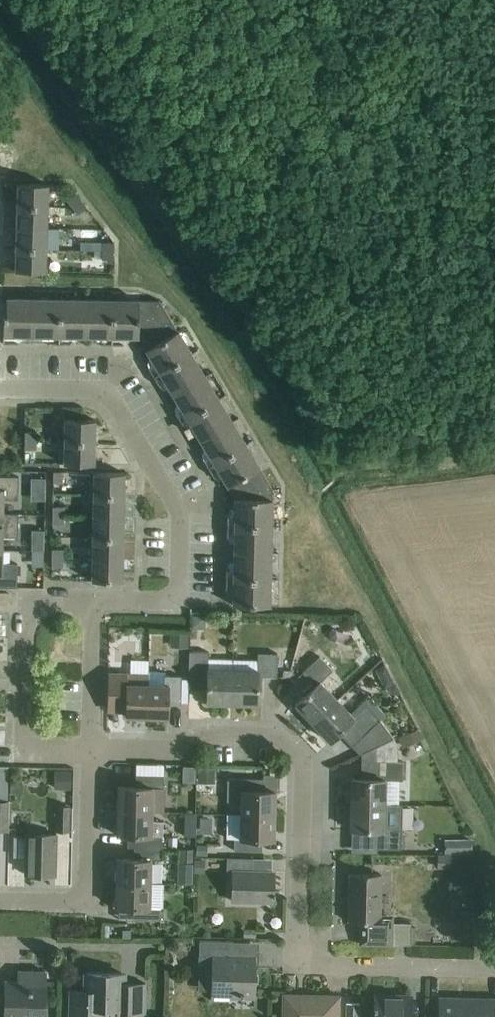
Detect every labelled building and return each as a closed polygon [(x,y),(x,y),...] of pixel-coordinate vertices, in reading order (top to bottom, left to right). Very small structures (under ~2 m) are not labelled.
[(18,205),(48,206),(49,184),(18,183),(18,205)] [(74,207),(83,200),(77,194),(69,200),(74,207)] [(83,200),(74,207),(80,214),(89,207),(83,200)] [(48,206),(18,205),(17,226),(47,227),(48,206)] [(47,227),(17,226),(17,248),(47,248),(47,227)] [(104,250),(115,251),(115,241),(104,241),(104,250)] [(47,248),(17,248),(16,270),(46,270),(47,248)] [(115,251),(104,250),(103,259),(114,260),(115,251)] [(33,335),(34,298),(7,298),(6,314),(4,314),(3,342),(18,342),(18,335),(33,335)] [(34,298),(33,335),(48,335),(48,343),(59,343),(60,299),(34,298)] [(86,299),(60,299),(59,343),(71,343),(71,336),(86,336),(86,299)] [(113,299),(86,299),(86,336),(101,336),(101,344),(112,344),(113,299)] [(139,300),(113,299),(112,344),(123,344),(123,337),(139,337),(139,300)] [(139,300),(139,337),(144,346),(176,327),(160,300),(139,300)] [(176,327),(144,346),(154,362),(148,366),(152,373),(190,350),(176,327)] [(190,350),(152,373),(160,386),(166,382),(172,391),(203,372),(190,350)] [(203,372),(172,391),(179,404),(173,408),(179,418),(217,395),(203,372)] [(217,395),(179,418),(185,428),(191,424),(199,437),(230,418),(217,395)] [(244,440),(230,418),(199,437),(206,450),(200,453),(206,463),(244,440)] [(64,441),(95,442),(96,419),(65,419),(64,441)] [(26,431),(25,440),(36,440),(36,432),(26,431)] [(36,440),(25,440),(25,449),(36,449),(36,440)] [(244,440),(206,463),(212,473),(218,469),(227,484),(258,465),(244,440)] [(95,442),(64,441),(64,463),(95,464),(95,442)] [(272,488),(258,465),(227,484),(235,498),(272,499),(272,488)] [(54,471),(54,482),(64,482),(65,471),(54,471)] [(94,472),(93,494),(124,495),(125,473),(94,472)] [(3,513),(3,500),(19,500),(19,476),(0,476),(0,513),(3,513)] [(31,478),(31,489),(44,489),(45,478),(31,478)] [(93,494),(93,515),(124,516),(124,495),(93,494)] [(228,513),(227,525),(272,526),(272,499),(235,498),(235,514),(228,513)] [(30,510),(41,511),(41,501),(30,501),(30,510)] [(53,506),(53,515),(64,515),(64,506),(53,506)] [(2,550),(2,537),(18,537),(18,513),(3,513),(0,513),(0,550),(2,550)] [(64,515),(53,515),(53,523),(64,524),(64,515)] [(124,516),(93,515),(92,537),(124,537),(124,516)] [(272,526),(227,525),(227,536),(234,536),(234,551),(271,552),(272,526)] [(34,526),(34,545),(48,545),(48,526),(34,526)] [(124,537),(92,537),(92,558),(123,559),(124,537)] [(52,557),(63,558),(63,549),(52,549),(52,557)] [(0,550),(0,587),(17,587),(18,563),(2,563),(2,550),(0,550)] [(226,566),(226,578),(270,579),(271,552),(234,551),(234,566),(226,566)] [(63,558),(52,557),(52,566),(63,566),(63,558)] [(123,559),(92,558),(92,581),(123,581),(123,559)] [(270,579),(226,578),(226,589),(233,589),(233,604),(270,605),(270,579)] [(192,614),(191,628),(204,628),(205,614),(192,614)] [(187,646),(188,633),(171,633),(171,646),(187,646)] [(191,650),(190,674),(209,675),(209,689),(208,702),(233,703),(234,668),(234,659),(211,658),(211,651),(191,650)] [(382,657),(377,650),(369,655),(374,662),(382,657)] [(234,668),(233,703),(258,703),(259,690),(263,690),(264,676),(279,676),(279,653),(260,652),(260,669),(234,668)] [(315,721),(339,698),(323,681),(336,669),(322,655),(306,670),(316,680),(306,690),(309,693),(298,703),(315,721)] [(386,664),(376,670),(381,679),(391,673),(386,664)] [(148,684),(147,717),(168,717),(169,703),(181,704),(182,676),(169,675),(163,675),(163,673),(148,673),(148,675),(148,684)] [(147,717),(148,675),(109,674),(108,701),(126,702),(125,716),(147,717)] [(339,698),(315,721),(334,740),(344,730),(352,723),(362,734),(355,741),(363,749),(393,735),(382,719),(380,717),(385,712),(368,693),(357,703),(363,710),(357,717),(339,698)] [(419,729),(405,735),(409,744),(423,738),(419,729)] [(353,777),(353,803),(386,803),(387,778),(404,779),(404,760),(399,760),(399,746),(396,738),(381,744),(371,749),(371,774),(361,774),(361,778),(353,777)] [(139,771),(166,773),(167,762),(140,760),(139,771)] [(198,782),(213,782),(213,767),(198,767),(198,782)] [(55,772),(55,788),(71,788),(71,772),(55,772)] [(9,830),(10,801),(9,801),(10,774),(0,774),(0,830),(9,830)] [(119,810),(154,811),(165,811),(166,775),(137,774),(136,786),(120,786),(119,810)] [(226,778),(225,800),(242,800),(242,813),(276,814),(277,790),(262,790),(263,778),(237,778),(226,778)] [(74,821),(74,802),(59,802),(58,830),(73,830),(74,821)] [(386,803),(352,803),(352,829),(366,829),(366,833),(379,834),(378,847),(402,848),(403,828),(400,828),(401,806),(386,805),(386,803)] [(154,811),(119,810),(118,834),(129,834),(129,846),(136,847),(164,847),(165,821),(154,820),(154,811)] [(276,814),(242,813),(229,813),(229,837),(236,837),(235,850),(264,850),(264,838),(275,838),(276,814)] [(57,874),(58,834),(27,833),(26,872),(57,874)] [(457,851),(472,851),(472,837),(457,837),(457,851)] [(118,858),(117,882),(152,883),(153,859),(164,859),(164,847),(136,847),(135,859),(118,858)] [(197,847),(197,856),(207,856),(207,848),(197,847)] [(180,860),(192,860),(192,848),(180,848),(180,860)] [(452,866),(452,854),(439,854),(439,866),(452,866)] [(275,900),(276,871),(254,870),(255,858),(229,857),(229,870),(236,870),(235,899),(275,900)] [(194,871),(204,872),(205,858),(194,858),(194,871)] [(393,912),(383,912),(384,873),(352,873),(351,921),(364,921),(364,925),(363,925),(363,943),(395,943),(410,944),(411,921),(393,921),(393,912)] [(177,874),(177,884),(192,884),(192,874),(177,874)] [(152,883),(117,882),(117,906),(134,907),(134,919),(162,919),(163,907),(151,907),(152,883)] [(131,928),(122,928),(122,937),(131,937),(131,928)] [(206,940),(201,940),(201,955),(201,964),(214,964),(213,999),(231,999),(232,994),(257,994),(258,957),(233,956),(233,940),(206,940)] [(5,980),(4,1016),(44,1016),(45,971),(18,970),(18,980),(5,980)] [(146,981),(123,981),(123,972),(88,971),(88,988),(69,988),(69,1016),(105,1016),(105,1007),(120,1007),(120,1011),(146,1011),(146,981)] [(341,995),(286,993),(285,1016),(340,1016),(341,995)] [(413,997),(377,995),(376,1016),(412,1016),(413,997)] [(438,997),(437,1016),(494,1016),(494,998),(438,997)] [(346,1016),(359,1016),(359,1002),(346,1001),(346,1016)]
